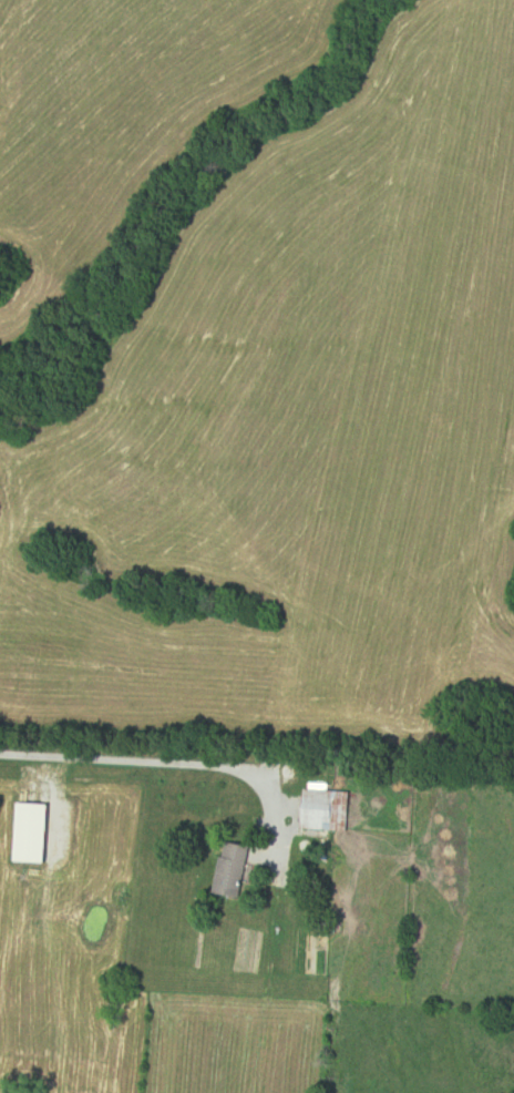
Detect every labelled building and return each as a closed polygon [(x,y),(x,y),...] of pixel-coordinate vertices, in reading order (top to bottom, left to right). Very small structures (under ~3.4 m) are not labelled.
[(352,831),(353,791),(307,790),(307,830),(352,831)] [(219,893),(241,897),(249,845),(226,841),(219,893)]
